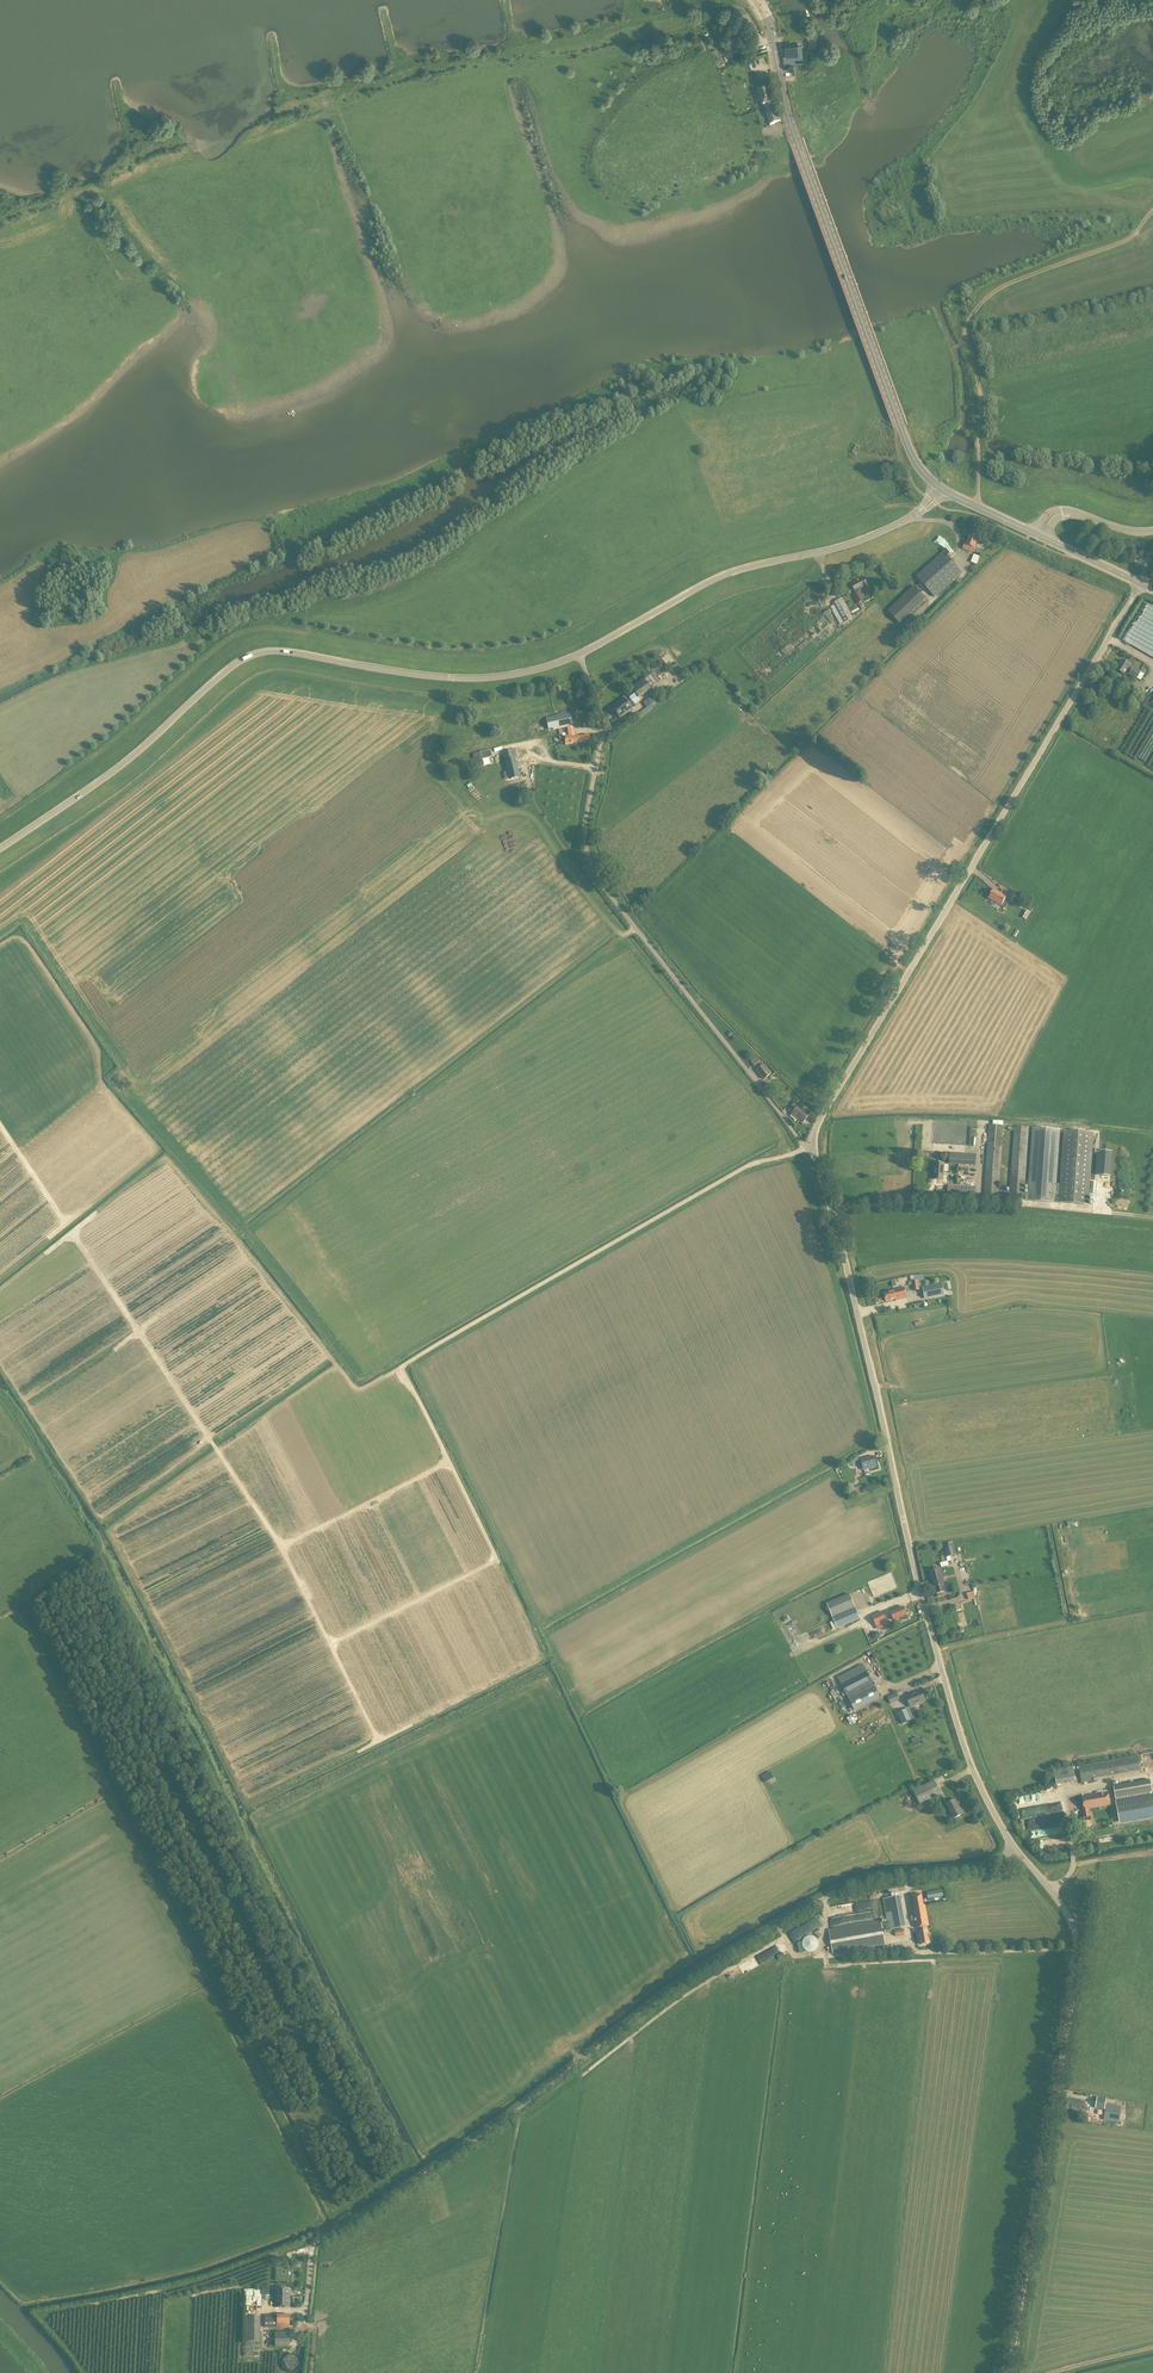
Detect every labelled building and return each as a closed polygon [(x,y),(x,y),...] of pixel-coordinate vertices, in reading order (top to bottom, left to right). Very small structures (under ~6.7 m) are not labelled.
[(741,44),(740,42),(738,36),(737,35),(734,30),(732,31),(734,36),(733,38),(736,45),(741,44)] [(801,45),(786,47),(786,49),(786,53),(787,56),(784,57),(785,63),(794,62),(793,56),(794,56),(795,62),(803,61),(801,45)] [(781,123),(774,104),(769,89),(759,93),(771,127),(781,123)] [(962,548),(970,551),(973,552),(974,549),(978,538),(969,535),(966,544),(964,543),(962,548)] [(944,552),(916,577),(934,597),(962,573),(944,552)] [(971,562),(977,564),(980,556),(974,553),(971,562)] [(863,587),(866,593),(871,590),(864,577),(851,584),(855,591),(855,592),(855,593),(856,595),(854,596),(858,604),(864,601),(860,593),(861,589),(860,588),(863,587)] [(899,624),(925,599),(913,586),(887,611),(899,624)] [(860,611),(852,615),(843,598),(832,603),(833,606),(831,607),(840,625),(854,618),(853,617),(860,613),(860,611)] [(1128,675),(1136,679),(1141,671),(1134,667),(1133,667),(1130,665),(1122,660),(1116,670),(1124,675),(1128,668),(1131,670),(1128,675)] [(672,672),(680,666),(677,662),(669,668),(672,672)] [(632,690),(626,695),(622,698),(623,699),(612,708),(620,718),(632,709),(631,709),(635,706),(632,702),(638,698),(639,699),(651,690),(650,688),(657,683),(650,674),(643,679),(631,688),(632,690)] [(647,699),(651,704),(658,698),(655,693),(647,699)] [(1145,708),(1150,700),(1145,698),(1141,705),(1145,708)] [(652,706),(651,704),(639,713),(641,715),(652,706)] [(570,712),(543,719),(546,732),(562,728),(563,732),(568,731),(569,736),(565,736),(565,745),(571,744),(571,743),(589,742),(589,734),(584,734),(584,736),(574,736),(572,726),(573,726),(570,712)] [(505,761),(509,776),(518,774),(515,759),(512,760),(512,758),(515,758),(513,749),(510,750),(503,752),(505,760),(506,760),(507,761),(505,761)] [(492,757),(490,750),(473,754),(476,767),(483,765),(482,759),(492,757)] [(1004,895),(994,889),(989,898),(993,901),(991,903),(996,906),(997,903),(1001,906),(1006,897),(1011,899),(1013,895),(1006,891),(1004,895)] [(754,1070),(762,1080),(770,1073),(762,1063),(754,1070)] [(797,1107),(792,1113),(804,1122),(809,1115),(797,1107)] [(1009,1200),(1009,1199),(1024,1200),(1029,1128),(1014,1127),(1010,1193),(999,1192),(1003,1126),(989,1125),(984,1197),(998,1198),(998,1199),(1009,1200)] [(1028,1200),(1059,1202),(1089,1204),(1094,1132),(1064,1130),(1060,1198),(1055,1197),(1060,1130),(1033,1128),(1028,1200)] [(1112,1152),(1099,1151),(1097,1175),(1110,1176),(1112,1152)] [(976,1155),(950,1153),(949,1164),(975,1166),(976,1155)] [(940,1163),(934,1163),(933,1179),(935,1179),(934,1184),(946,1185),(947,1175),(944,1175),(944,1163),(943,1163),(943,1162),(940,1162),(940,1163)] [(974,1186),(948,1184),(947,1194),(973,1196),(974,1186)] [(919,1291),(918,1281),(917,1276),(910,1277),(911,1282),(908,1283),(909,1286),(912,1286),(913,1292),(919,1291)] [(942,1283),(923,1288),(926,1299),(944,1295),(942,1286),(942,1284),(942,1283)] [(896,1299),(896,1300),(907,1298),(904,1287),(893,1290),(893,1291),(884,1293),(886,1301),(896,1299)] [(859,1467),(863,1466),(864,1470),(877,1467),(874,1456),(859,1461),(857,1457),(850,1461),(852,1465),(857,1462),(859,1467)] [(854,1491),(864,1489),(862,1483),(852,1486),(854,1491)] [(953,1544),(943,1547),(946,1557),(956,1554),(953,1544)] [(930,1571),(936,1593),(945,1591),(942,1577),(940,1568),(930,1571)] [(837,1628),(860,1618),(849,1594),(826,1603),(837,1628)] [(907,1615),(907,1614),(909,1613),(907,1609),(905,1609),(903,1606),(891,1612),(894,1620),(902,1617),(903,1619),(904,1620),(906,1620),(907,1619),(907,1617),(906,1615),(907,1615)] [(882,1611),(872,1615),(876,1625),(887,1620),(882,1611)] [(878,1632),(875,1632),(873,1633),(872,1636),(874,1639),(877,1640),(880,1638),(880,1635),(878,1632)] [(839,1680),(854,1710),(880,1697),(865,1667),(839,1680)] [(906,1696),(910,1707),(925,1701),(921,1690),(906,1696)] [(891,1703),(900,1699),(897,1694),(888,1697),(891,1703)] [(906,1709),(897,1713),(902,1724),(911,1720),(906,1709)] [(847,1717),(850,1724),(859,1721),(856,1713),(847,1717)] [(917,1736),(911,1738),(914,1745),(920,1743),(917,1736)] [(1082,1783),(1093,1781),(1090,1764),(1079,1766),(1082,1783)] [(766,1782),(774,1777),(771,1771),(762,1775),(766,1782)] [(934,1780),(913,1791),(920,1804),(941,1793),(934,1780)] [(1090,1816),(1089,1809),(1111,1805),(1108,1792),(1082,1797),(1085,1814),(1083,1814),(1083,1818),(1080,1818),(1081,1828),(1092,1826),(1091,1816),(1090,1816)] [(966,1813),(963,1807),(960,1808),(955,1799),(946,1804),(954,1819),(966,1813)] [(1139,1808),(1118,1812),(1119,1819),(1140,1815),(1139,1808)] [(930,1898),(931,1900),(933,1900),(933,1897),(943,1895),(942,1890),(927,1893),(928,1898),(930,1898)] [(913,1907),(916,1928),(920,1927),(921,1932),(919,1933),(921,1944),(930,1943),(928,1931),(927,1926),(929,1926),(925,1905),(924,1905),(922,1894),(913,1895),(915,1907),(913,1907)] [(905,1927),(903,1920),(887,1923),(887,1922),(882,1923),(881,1921),(829,1930),(833,1953),(885,1944),(883,1931),(905,1927)] [(797,1928),(789,1933),(793,1941),(801,1936),(797,1928)] [(817,1948),(818,1947),(818,1946),(819,1945),(819,1944),(819,1943),(818,1941),(818,1940),(817,1939),(816,1938),(816,1937),(815,1936),(814,1936),(813,1936),(812,1935),(811,1935),(810,1935),(809,1935),(808,1936),(807,1936),(806,1937),(805,1937),(804,1938),(803,1939),(803,1940),(803,1941),(802,1942),(802,1943),(802,1944),(802,1945),(802,1946),(803,1947),(803,1948),(804,1949),(805,1949),(806,1950),(806,1951),(807,1951),(808,1951),(809,1952),(810,1952),(812,1952),(813,1951),(814,1951),(815,1951),(815,1950),(816,1949),(817,1948)] [(780,1944),(753,1957),(756,1964),(784,1951),(780,1944)] [(1106,2098),(1098,2097),(1096,2107),(1104,2109),(1106,2098)] [(1079,2109),(1084,2110),(1085,2102),(1080,2101),(1081,2101),(1068,2098),(1066,2107),(1079,2110),(1079,2109)] [(1118,2122),(1121,2110),(1106,2107),(1104,2120),(1118,2122)] [(288,2259),(307,2255),(306,2248),(286,2253),(288,2259)] [(275,2289),(275,2307),(290,2307),(290,2289),(275,2289)] [(265,2327),(277,2327),(290,2328),(290,2314),(265,2314),(265,2327)] [(261,2341),(260,2316),(248,2316),(247,2340),(261,2341)] [(289,2333),(275,2333),(275,2345),(289,2345),(289,2333)] [(286,2355),(284,2365),(294,2367),(297,2357),(286,2355)]
